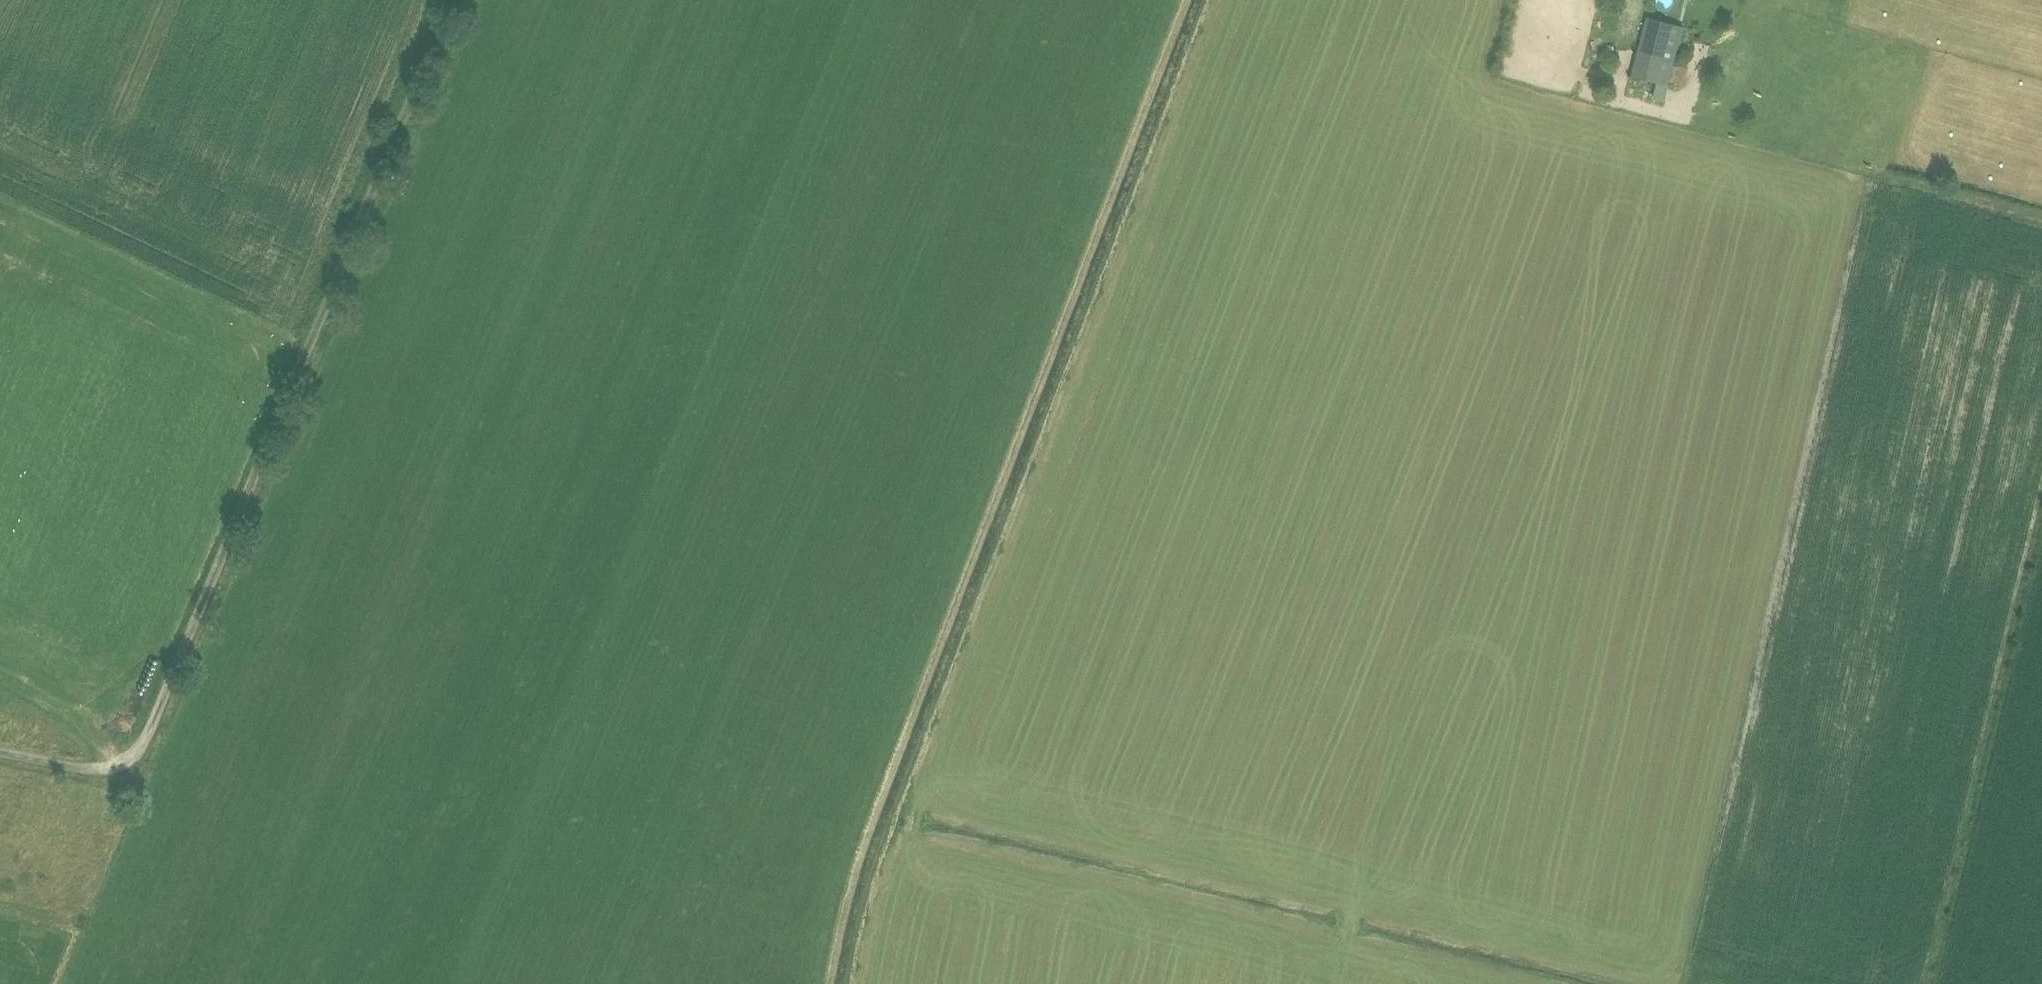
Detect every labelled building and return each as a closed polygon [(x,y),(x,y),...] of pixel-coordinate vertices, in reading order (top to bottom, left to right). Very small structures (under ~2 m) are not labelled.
[(1668,86),(1683,28),(1648,19),(1633,77),(1668,86)]
